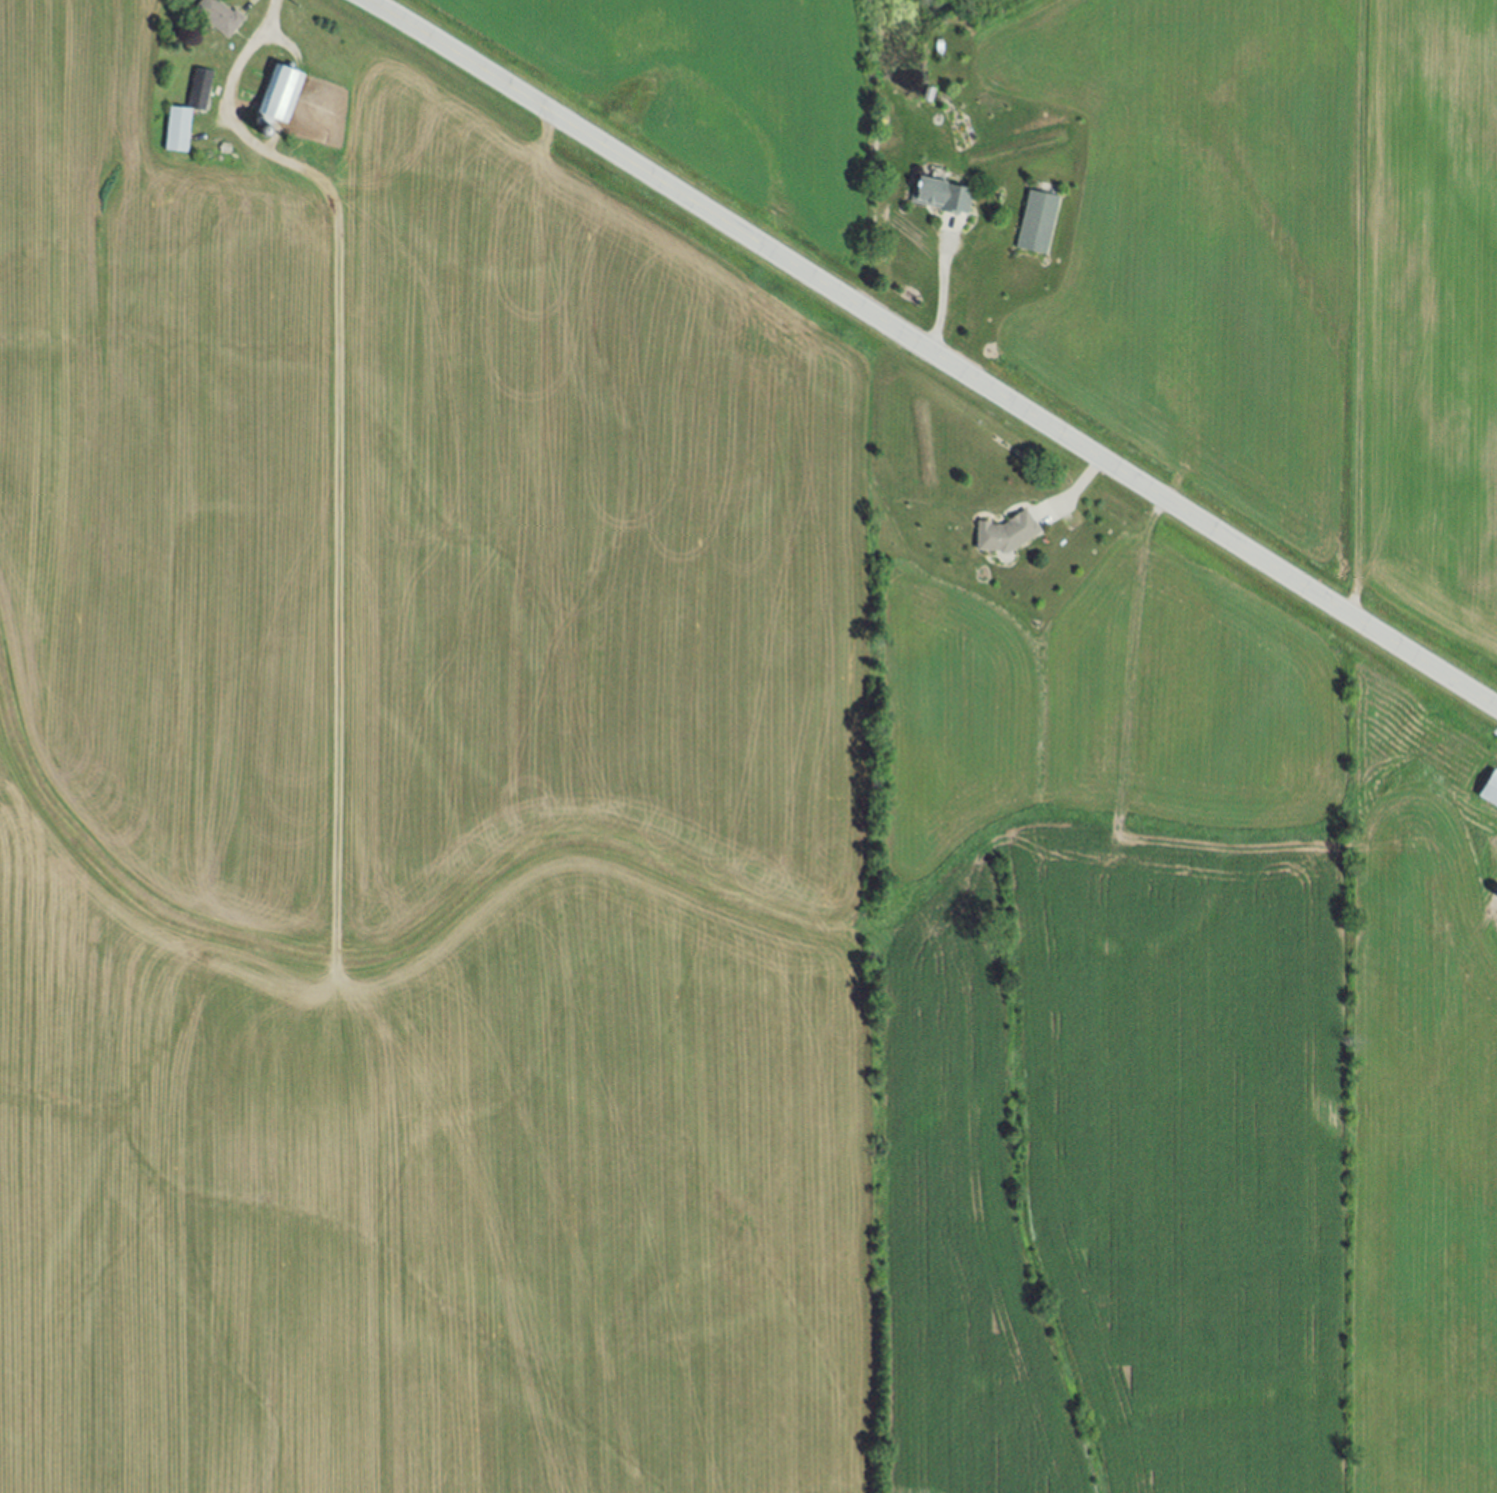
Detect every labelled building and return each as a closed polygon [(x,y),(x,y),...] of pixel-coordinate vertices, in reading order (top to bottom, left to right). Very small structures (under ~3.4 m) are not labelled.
[(195,10),(206,0),(222,0),(244,23),(226,41),(195,10)] [(290,126),(260,116),(275,66),(305,75),(290,126)] [(193,110),(189,154),(165,152),(169,108),(192,110),(195,70),(213,72),(210,111),(193,110)] [(975,191),(969,218),(916,206),(922,179),(975,191)] [(1060,199),(1047,257),(1017,250),(1030,192),(1060,199)] [(979,547),(979,522),(1015,523),(1015,511),(1035,512),(1034,548),(979,547)] [(1494,770),(1496,772),(1496,808),(1478,797),(1494,770)]
